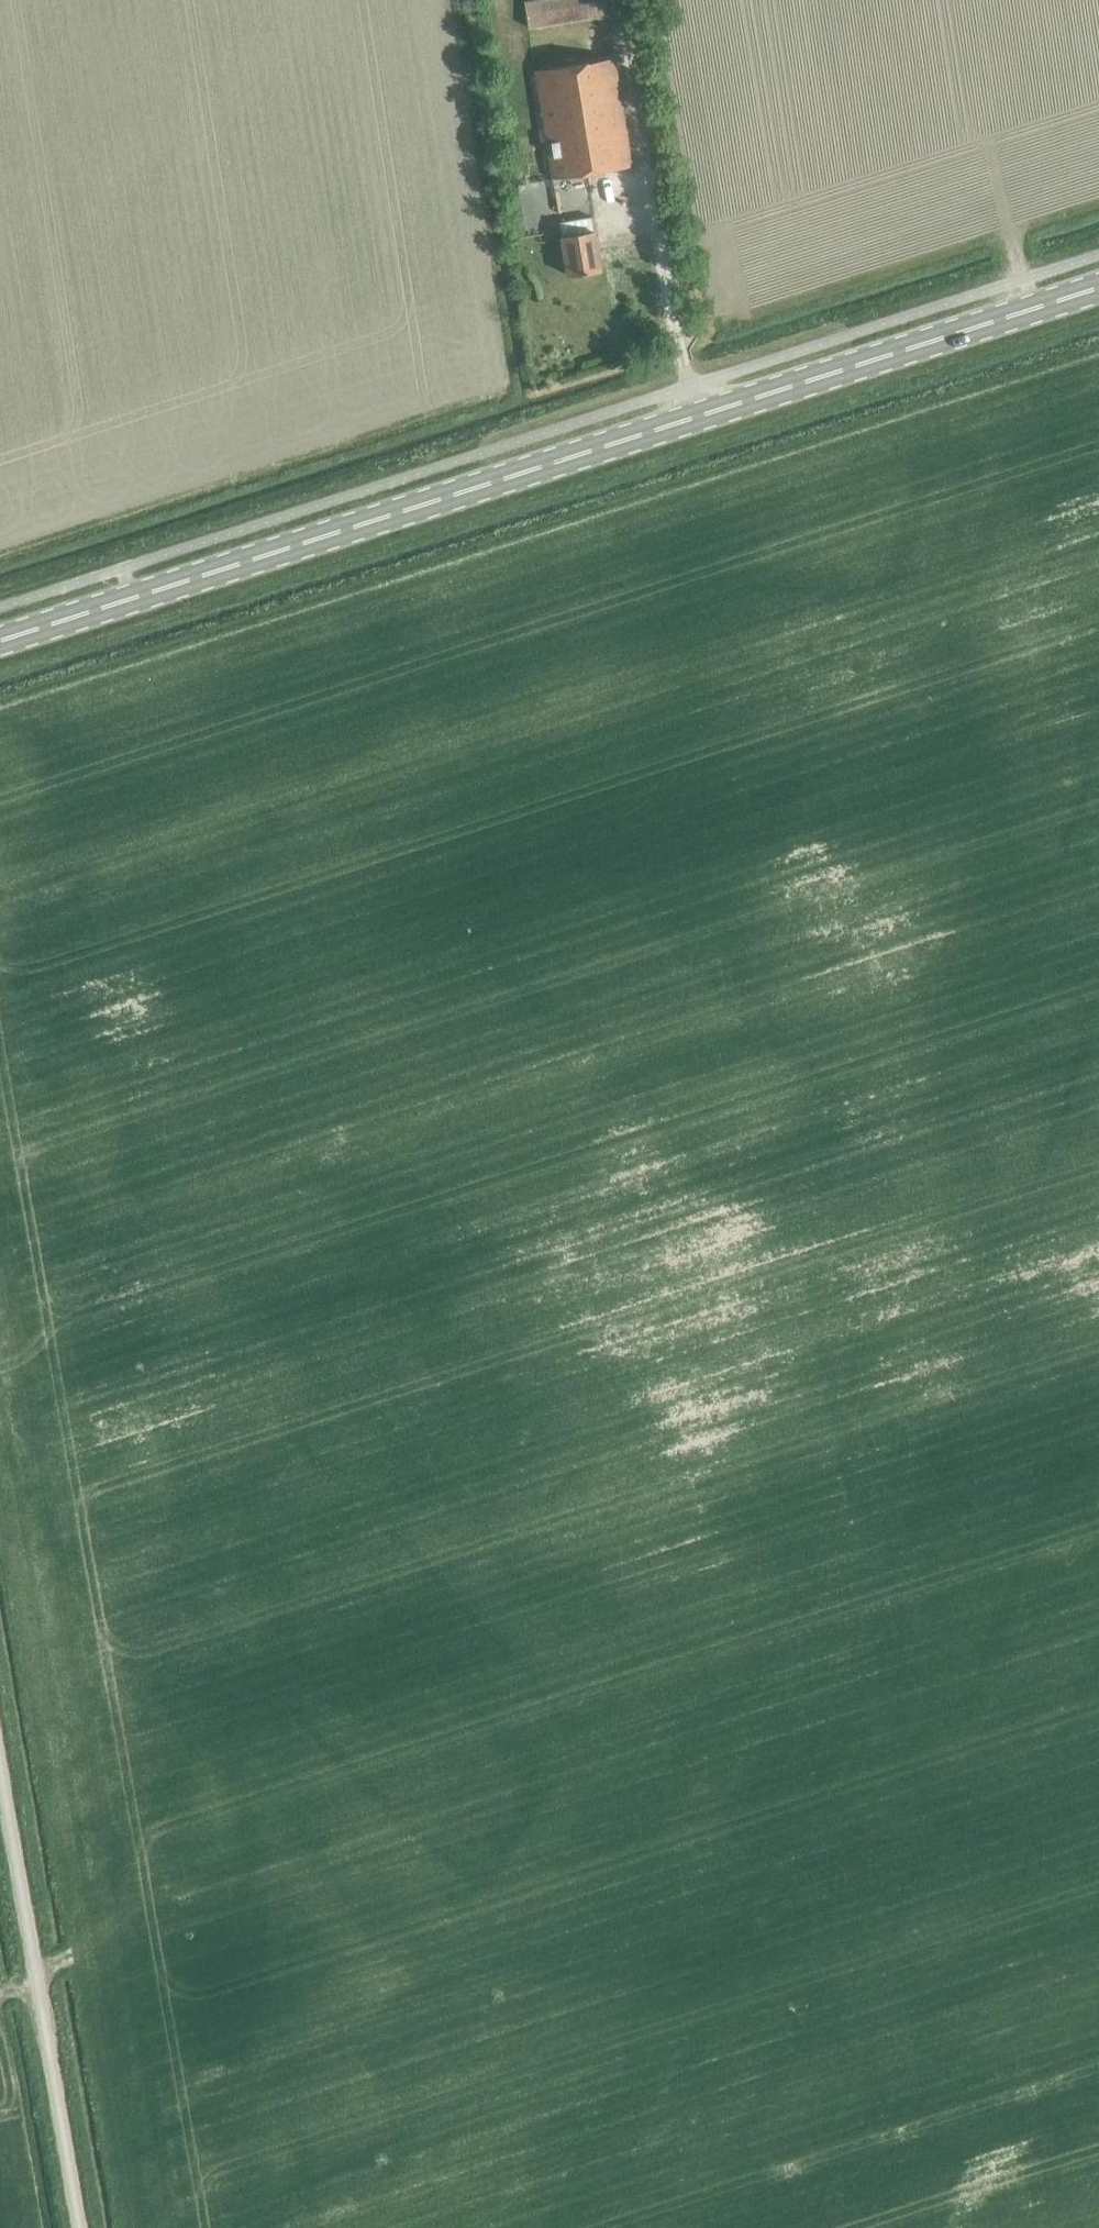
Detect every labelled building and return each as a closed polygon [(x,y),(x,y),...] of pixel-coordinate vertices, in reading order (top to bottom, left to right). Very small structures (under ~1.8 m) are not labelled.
[(527,28),(607,13),(605,0),(531,0),(522,1),(527,28)] [(533,71),(552,179),(631,165),(612,58),(533,71)] [(558,221),(567,275),(598,270),(589,216),(558,221)]
